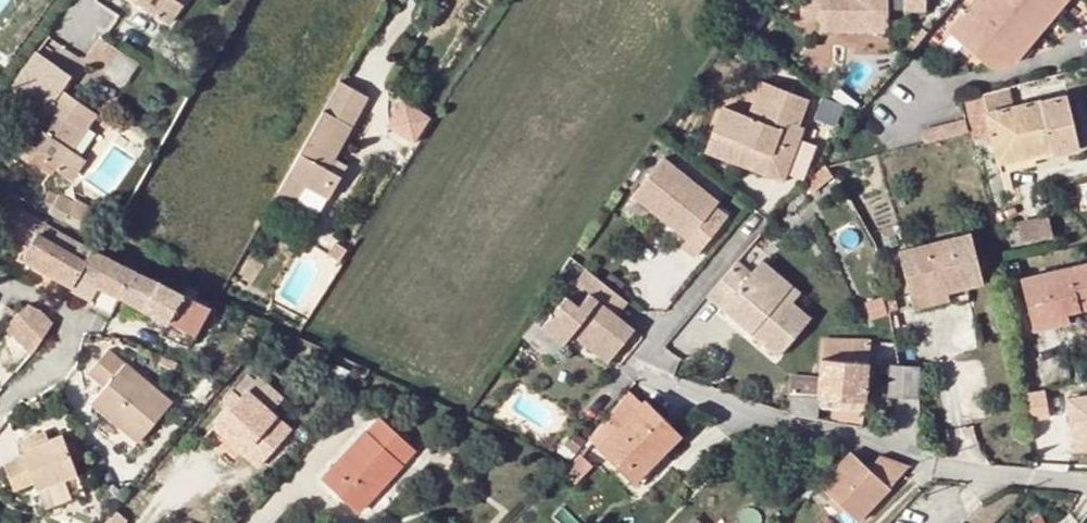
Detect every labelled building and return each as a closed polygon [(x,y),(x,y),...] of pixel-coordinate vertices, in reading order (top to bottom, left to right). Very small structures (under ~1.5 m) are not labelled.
[(157,16),(168,0),(133,0),(157,16)] [(157,16),(169,24),(182,4),(176,0),(168,0),(157,16)] [(886,34),(886,0),(799,0),(799,23),(817,23),(817,35),(886,34)] [(902,15),(924,14),(924,0),(903,0),(902,15)] [(1038,31),(1053,12),(1064,0),(974,0),(949,30),(991,66),(1011,64),(1038,31)] [(1060,18),(1053,12),(1038,31),(1044,36),(1060,18)] [(103,38),(86,59),(101,69),(117,47),(103,38)] [(21,145),(57,170),(71,150),(96,113),(62,90),(71,76),(55,65),(30,101),(44,111),(21,145)] [(806,129),(799,125),(811,100),(759,81),(745,117),(722,108),(712,134),(729,141),(729,144),(730,149),(732,152),(735,154),(732,162),(782,180),(806,129)] [(325,157),(331,160),(366,97),(339,82),(336,87),(277,192),(296,203),(305,186),(322,196),(334,174),(326,169),(320,167),(325,157)] [(983,91),(960,96),(965,116),(968,128),(968,130),(991,124),(989,114),(983,91)] [(1068,95),(1040,102),(1050,139),(1077,134),(1068,95)] [(404,98),(391,127),(421,141),(435,112),(404,98)] [(1050,139),(1040,102),(989,114),(991,124),(1000,160),(1052,148),(1050,139)] [(965,116),(921,127),(924,139),(968,128),(965,116)] [(729,141),(712,134),(704,152),(732,162),(735,154),(732,152),(730,149),(729,144),(729,141)] [(1081,149),(1077,134),(1050,139),(1052,148),(1054,156),(1081,149)] [(71,150),(57,170),(68,177),(82,158),(71,150)] [(660,162),(632,200),(683,240),(678,246),(694,259),(724,219),(712,210),(716,205),(660,162)] [(322,196),(305,186),(296,203),(312,212),(322,196)] [(61,193),(50,213),(64,221),(76,201),(61,193)] [(93,211),(76,201),(64,221),(77,228),(82,231),(93,211)] [(28,249),(32,242),(39,229),(9,212),(0,227),(0,234),(28,249)] [(1045,215),(1016,222),(1020,240),(1050,233),(1045,215)] [(86,262),(75,255),(54,242),(59,231),(47,226),(42,223),(39,229),(32,242),(28,249),(26,252),(23,259),(71,287),(77,277),(86,262)] [(54,242),(75,255),(81,243),(67,235),(59,231),(54,242)] [(86,262),(92,250),(81,243),(75,255),(86,262)] [(338,262),(345,250),(335,244),(328,256),(338,262)] [(879,262),(876,247),(859,250),(862,265),(879,262)] [(136,271),(92,250),(86,262),(77,277),(71,287),(70,289),(89,299),(86,306),(109,317),(117,305),(120,298),(136,271)] [(975,251),(923,264),(929,288),(910,293),(914,306),(948,298),(946,290),(983,281),(975,251)] [(746,280),(753,271),(738,258),(731,266),(746,280)] [(751,330),(775,350),(788,280),(763,259),(753,271),(746,280),(731,266),(708,294),(723,306),(730,297),(759,321),(751,330)] [(1019,262),(1005,265),(1008,276),(1022,273),(1019,262)] [(1022,279),(1034,328),(1058,323),(1056,313),(1080,308),(1086,306),(1086,263),(1022,279)] [(136,271),(120,298),(194,335),(210,307),(136,271)] [(625,302),(584,271),(574,285),(587,296),(577,309),(564,298),(540,328),(563,346),(571,336),(595,354),(621,322),(614,317),(625,302)] [(788,280),(775,350),(779,354),(812,315),(794,300),(802,291),(788,280)] [(730,297),(723,306),(751,330),(759,321),(730,297)] [(120,298),(117,305),(190,341),(194,335),(120,298)] [(46,331),(49,324),(40,310),(27,304),(25,308),(19,314),(14,318),(5,327),(30,356),(46,331)] [(19,314),(8,308),(6,313),(14,318),(19,314)] [(1082,318),(1080,308),(1056,313),(1058,323),(1082,318)] [(632,331),(621,322),(595,354),(606,364),(632,331)] [(563,346),(540,328),(533,338),(555,356),(563,346)] [(869,344),(823,340),(822,358),(848,360),(846,399),(865,400),(869,344)] [(111,409),(105,415),(138,442),(170,402),(107,349),(104,353),(118,396),(111,409)] [(90,404),(105,415),(111,409),(118,396),(104,353),(87,374),(104,388),(90,404)] [(178,362),(161,354),(158,359),(175,368),(178,362)] [(848,360),(822,358),(821,378),(792,376),(791,414),(817,419),(818,408),(819,397),(846,399),(848,360)] [(919,367),(898,366),(891,366),(889,395),(916,396),(919,367)] [(258,375),(246,390),(271,412),(284,397),(258,375)] [(223,401),(231,408),(241,396),(234,389),(223,401)] [(289,429),(271,412),(246,390),(241,396),(231,408),(214,428),(258,466),(289,429)] [(1075,447),(1086,446),(1086,391),(1071,392),(1075,447)] [(588,437),(616,466),(624,459),(640,476),(681,434),(648,401),(643,405),(630,392),(607,415),(588,437)] [(819,397),(818,408),(845,409),(846,399),(819,397)] [(846,399),(845,409),(864,410),(865,400),(846,399)] [(378,419),(323,479),(359,511),(413,451),(406,444),(385,425),(378,419)] [(390,420),(385,425),(406,444),(411,439),(390,420)] [(44,429),(39,431),(42,442),(48,439),(44,429)] [(42,442),(39,431),(19,439),(25,455),(5,463),(15,491),(36,483),(38,490),(77,475),(61,434),(48,439),(42,442)] [(859,520),(908,466),(880,456),(868,469),(852,454),(822,485),(845,506),(859,520)] [(582,455),(564,472),(575,482),(592,465),(582,455)] [(445,462),(448,465),(453,458),(451,456),(445,462)] [(624,459),(616,466),(633,482),(640,476),(624,459)] [(836,516),(845,506),(822,485),(817,480),(807,489),(836,516)]
